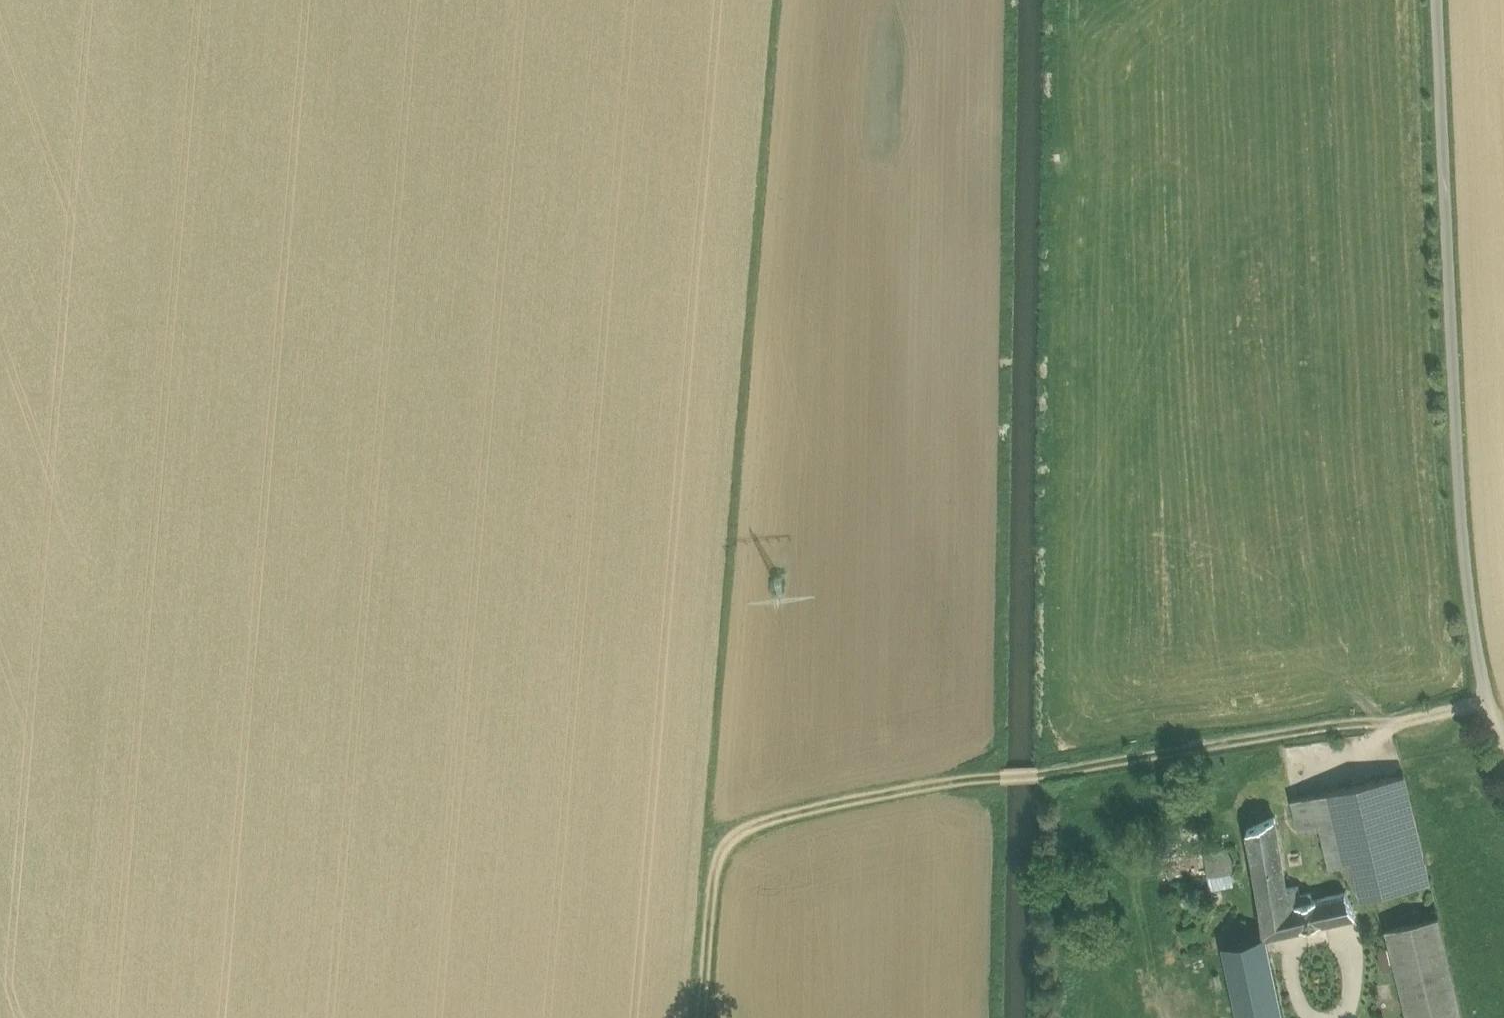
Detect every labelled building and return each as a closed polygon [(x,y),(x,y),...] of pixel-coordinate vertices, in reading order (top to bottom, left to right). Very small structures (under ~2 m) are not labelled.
[(1402,773),(1312,792),(1320,824),(1329,863),(1337,860),(1361,895),(1428,878),(1402,773)] [(1298,828),(1320,824),(1312,792),(1291,797),(1298,828)] [(1311,897),(1288,902),(1286,886),(1274,814),(1244,826),(1262,908),(1265,933),(1354,912),(1342,890),(1311,897)] [(1210,872),(1236,866),(1233,853),(1207,859),(1210,872)] [(1298,883),(1286,886),(1288,902),(1311,897),(1309,890),(1300,892),(1298,883)] [(1408,1017),(1463,1017),(1439,916),(1387,928),(1408,1017)] [(1222,944),(1225,958),(1267,947),(1265,933),(1222,944)] [(1239,1017),(1284,1017),(1267,947),(1225,958),(1239,1017)]
